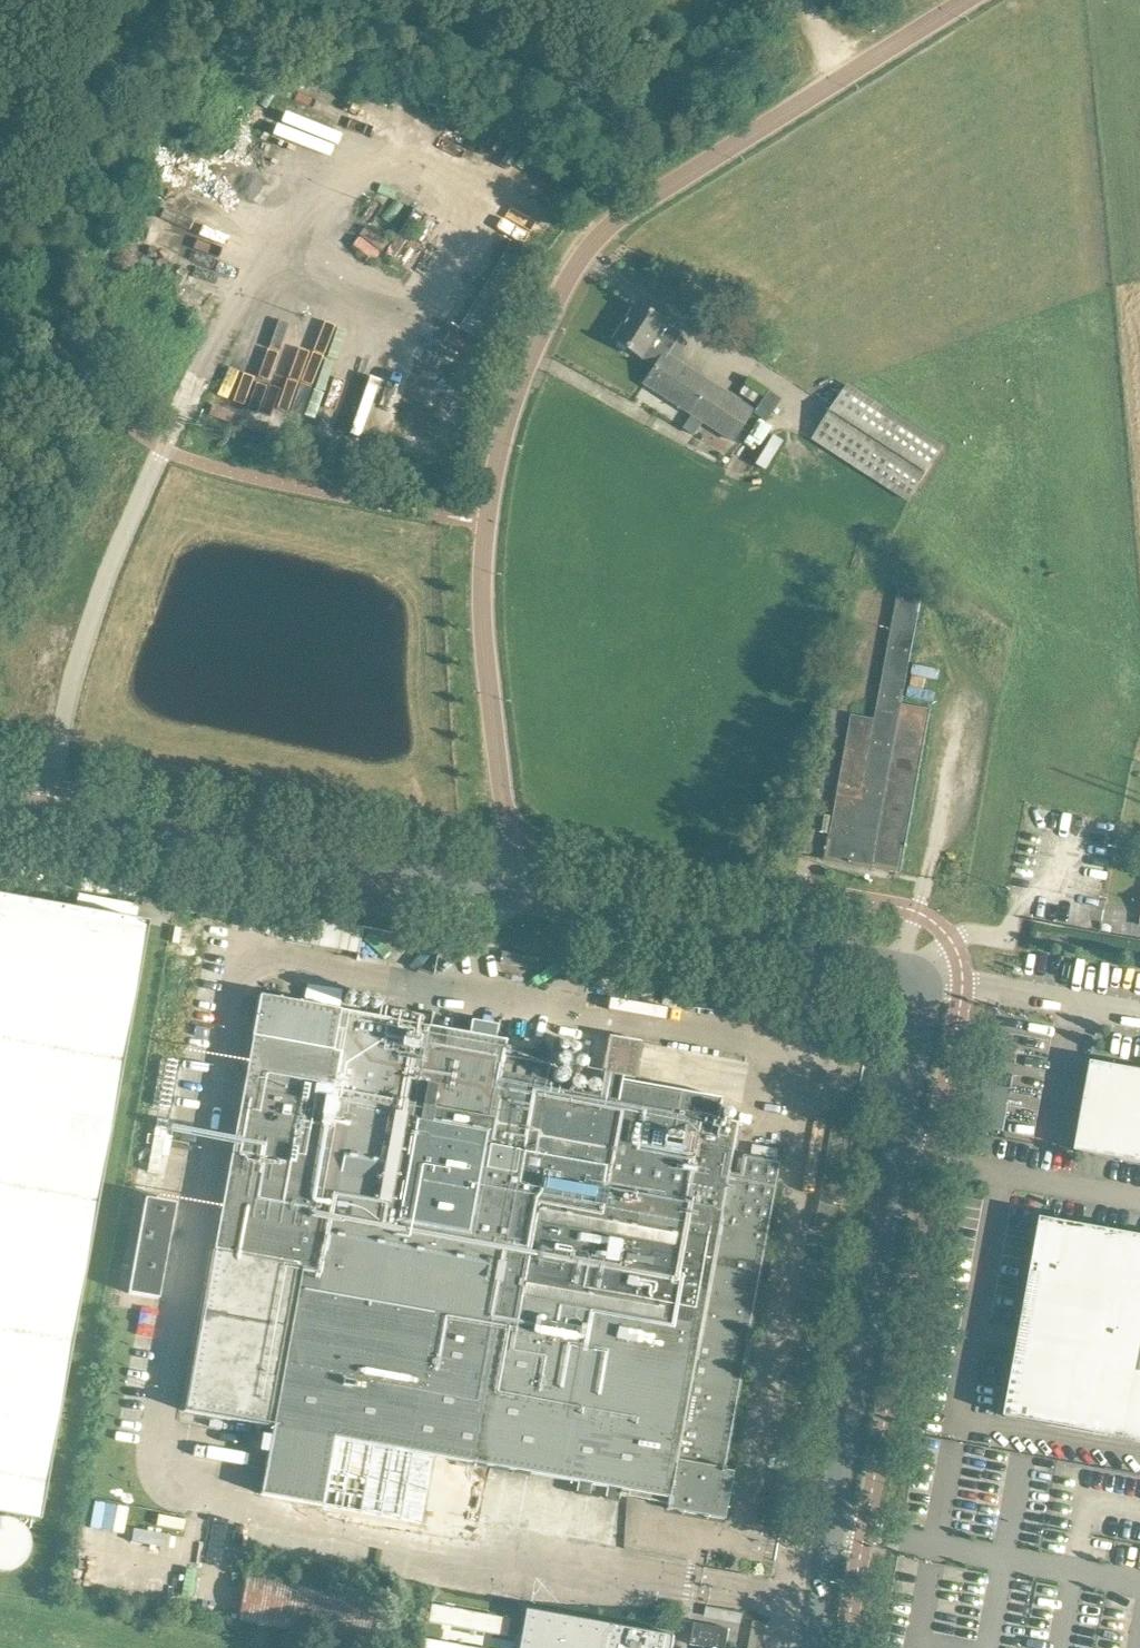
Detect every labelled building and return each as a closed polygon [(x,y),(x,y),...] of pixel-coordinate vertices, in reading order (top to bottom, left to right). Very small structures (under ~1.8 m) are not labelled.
[(195,187),(191,204),(228,213),(232,195),(195,187)] [(375,260),(389,244),(369,228),(355,245),(375,260)] [(459,327),(482,341),(530,260),(507,247),(459,327)] [(663,321),(637,304),(613,340),(639,357),(640,356),(655,366),(644,383),(692,414),(683,428),(693,435),(702,421),(733,441),(753,411),(663,353),(662,354),(647,345),(663,321)] [(833,409),(814,439),(908,501),(943,447),(848,386),(833,409)] [(824,858),(824,860),(873,869),(874,868),(901,873),(931,709),(902,704),(922,593),(899,588),(875,719),(851,715),(830,837),(829,837),(825,858),(824,858)] [(36,1521),(148,924),(0,897),(0,1515),(36,1521)] [(283,913),(281,926),(290,928),(293,915),(283,913)] [(293,914),(288,940),(358,952),(362,926),(293,914)] [(523,967),(525,956),(502,952),(500,963),(523,967)] [(588,970),(585,987),(651,999),(654,982),(588,970)] [(310,1002),(343,1004),(344,985),(311,983),(310,1002)] [(704,1010),(708,989),(697,987),(694,1008),(704,1010)] [(213,1250),(184,1411),(267,1426),(267,1425),(273,1426),(271,1436),(268,1452),(261,1494),(322,1505),(334,1438),(578,1483),(591,1485),(607,1488),(620,1490),(649,1495),(648,1500),(666,1503),(666,1505),(668,1505),(667,1509),(724,1519),(732,1473),(724,1471),(725,1468),(722,1467),(740,1368),(745,1369),(746,1366),(743,1365),(747,1343),(750,1344),(750,1340),(745,1339),(763,1240),(766,1241),(780,1162),(743,1155),(739,1175),(735,1184),(726,1182),(727,1173),(737,1123),(718,1119),(721,1099),(622,1081),(622,1077),(634,1079),(641,1042),(609,1036),(602,1073),(604,1073),(600,1098),(545,1088),(550,1064),(503,1056),(506,1040),(495,1038),(469,1033),(363,1014),(259,995),(252,1036),(255,1037),(216,1250),(213,1250)] [(1092,1061),(1076,1151),(1139,1162),(1139,1070),(1092,1061)] [(781,1196),(790,1197),(793,1169),(784,1168),(781,1196)] [(145,1199),(128,1293),(159,1299),(176,1204),(145,1199)] [(1042,1218),(1029,1286),(1051,1290),(1043,1332),(1034,1331),(1030,1352),(1039,1354),(1029,1409),(1008,1405),(1006,1417),(1139,1441),(1139,1236),(1042,1218)] [(2,1544),(4,1554),(0,1554),(0,1569),(21,1565),(16,1541),(2,1544)] [(247,1572),(238,1621),(370,1645),(379,1597),(247,1572)] [(432,1605),(429,1622),(509,1636),(511,1619),(432,1605)] [(522,1647),(673,1647),(675,1635),(529,1609),(522,1647)] [(727,1643),(720,1642),(722,1629),(730,1631),(730,1629),(695,1622),(691,1644),(704,1647),(726,1647),(727,1643)]
